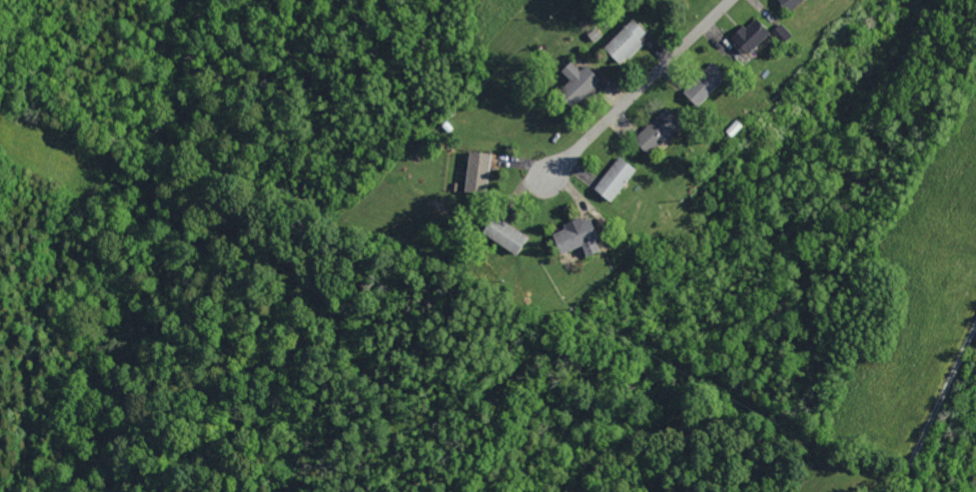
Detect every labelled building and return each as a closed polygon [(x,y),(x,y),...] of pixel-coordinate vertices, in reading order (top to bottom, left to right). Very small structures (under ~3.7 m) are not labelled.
[(802,0),(777,0),(786,12),(802,0)] [(768,33),(753,16),(728,39),(743,56),(768,33)] [(642,43),(638,38),(644,32),(631,19),(601,47),(619,65),(642,43)] [(768,32),(776,45),(790,37),(781,23),(768,32)] [(578,70),(568,60),(558,70),(567,80),(557,90),(573,107),(600,81),(584,65),(578,70)] [(695,107),(724,77),(709,62),(680,92),(695,107)] [(646,155),(679,124),(663,107),(630,138),(646,155)] [(485,193),(488,154),(466,152),(463,192),(485,193)] [(633,170),(617,156),(591,188),(607,202),(633,170)] [(549,234),(556,254),(579,246),(583,256),(598,250),(585,216),(561,225),(563,229),(549,234)] [(513,255),(525,236),(495,217),(484,237),(513,255)]
